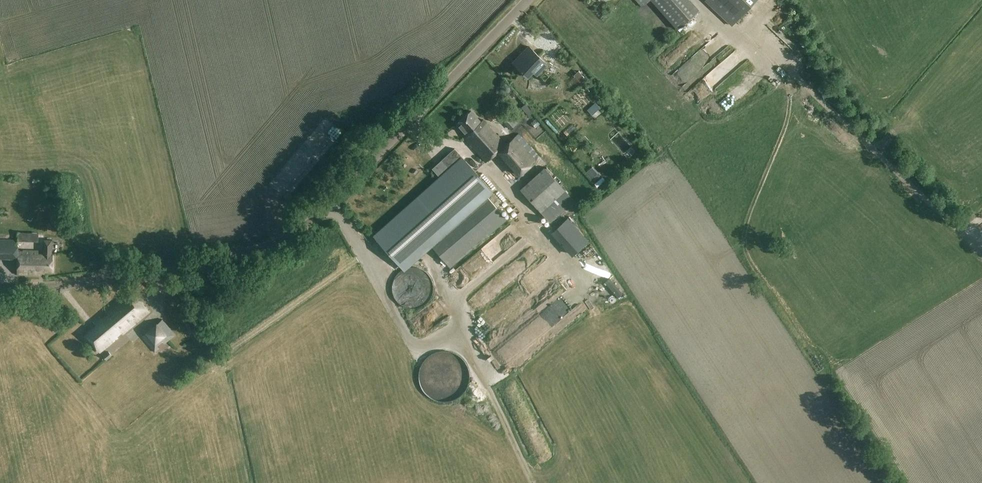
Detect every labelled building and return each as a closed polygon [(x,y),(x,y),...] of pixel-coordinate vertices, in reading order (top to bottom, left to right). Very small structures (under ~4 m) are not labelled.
[(663,13),(677,28),(684,22),(698,9),(689,0),(651,0),(663,13)] [(756,0),(706,0),(732,25),(756,0)] [(616,26),(619,16),(610,14),(607,23),(616,26)] [(529,46),(513,63),(527,76),(532,70),(537,74),(548,64),(529,46)] [(568,49),(561,49),(561,58),(569,57),(568,49)] [(735,71),(727,60),(718,66),(725,78),(735,71)] [(699,100),(724,84),(716,73),(692,89),(699,100)] [(745,84),(723,103),(727,109),(750,90),(745,84)] [(530,115),(535,113),(530,103),(525,105),(530,115)] [(598,103),(591,108),(596,114),(602,108),(598,103)] [(484,114),(491,121),(496,117),(489,109),(484,114)] [(499,151),(519,174),(522,177),(530,169),(528,166),(537,159),(516,135),(506,144),(484,119),(481,122),(471,111),(457,123),(470,138),(467,140),(486,161),(499,151)] [(505,111),(495,120),(500,126),(511,117),(505,111)] [(302,125),(292,134),(297,140),(308,131),(302,125)] [(487,196),(493,191),(455,148),(432,168),(440,177),(374,236),(402,267),(407,263),(408,264),(411,264),(434,244),(452,264),(505,217),(487,196)] [(595,165),(589,170),(597,180),(603,175),(595,165)] [(520,189),(541,212),(550,223),(574,201),(545,167),(520,189)] [(503,190),(498,193),(504,202),(509,199),(503,190)] [(41,205),(0,202),(0,236),(6,237),(7,231),(20,232),(20,235),(39,236),(41,205)] [(591,240),(569,213),(552,227),(572,252),(576,249),(583,258),(588,254),(582,247),(591,240)] [(0,240),(0,257),(18,258),(18,273),(40,274),(40,271),(53,271),(53,254),(52,254),(52,239),(44,239),(44,254),(38,254),(38,251),(18,250),(18,240),(0,240)] [(602,257),(584,270),(598,290),(616,277),(602,257)] [(559,288),(565,295),(570,290),(564,283),(559,288)] [(122,334),(149,311),(131,290),(106,311),(108,314),(102,319),(100,316),(93,321),(97,326),(86,335),(100,352),(122,333),(122,334)] [(424,313),(430,322),(447,310),(441,302),(424,313)] [(189,334),(202,327),(194,311),(180,318),(189,334)] [(141,335),(154,351),(159,347),(158,345),(163,341),(164,343),(175,334),(162,318),(141,335)] [(107,360),(112,355),(109,351),(103,356),(107,360)] [(496,353),(486,358),(491,368),(501,363),(496,353)]
